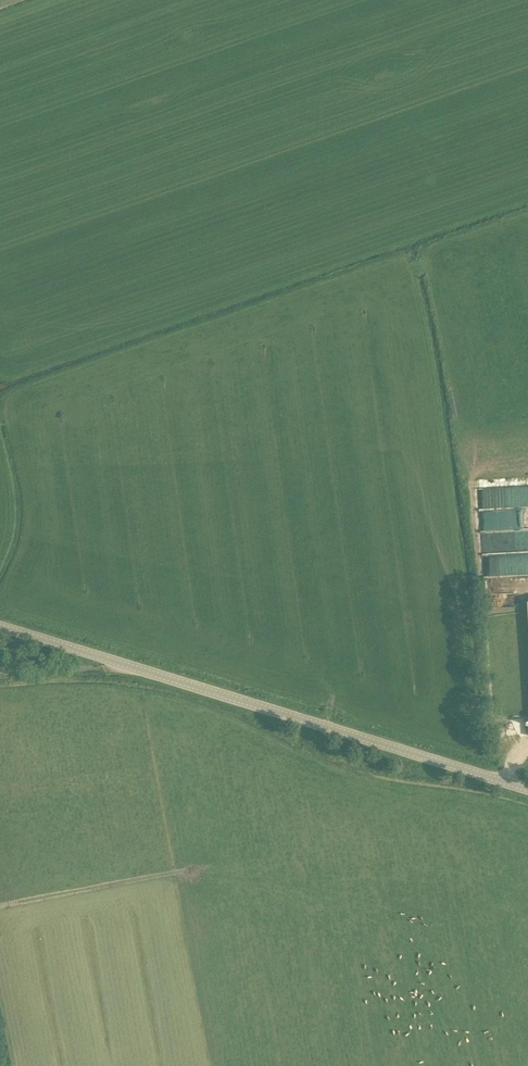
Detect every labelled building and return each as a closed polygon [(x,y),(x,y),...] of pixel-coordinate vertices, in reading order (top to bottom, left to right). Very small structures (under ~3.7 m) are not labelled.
[(516,510),(516,528),(527,527),(527,509),(516,510)] [(526,537),(526,552),(485,553),(486,594),(527,592),(527,537),(526,537)] [(513,613),(494,643),(504,649),(509,640),(521,648),(527,637),(527,623),(513,613)] [(508,714),(527,706),(527,669),(527,665),(494,677),(508,714)]
